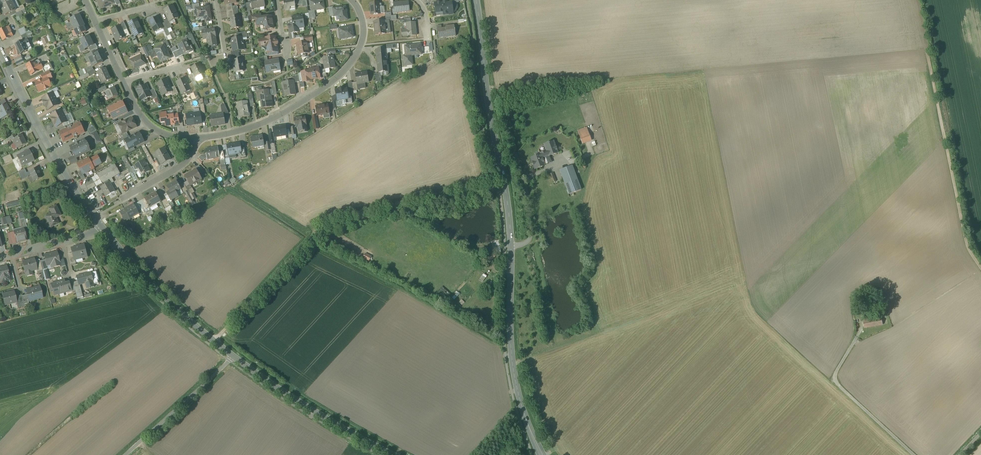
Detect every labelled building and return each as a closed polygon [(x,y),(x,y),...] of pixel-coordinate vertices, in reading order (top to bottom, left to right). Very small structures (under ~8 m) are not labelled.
[(0,0),(0,3),(3,8),(14,3),(13,0),(0,0)] [(102,10),(116,4),(114,0),(98,0),(102,10)] [(116,4),(118,8),(123,6),(120,0),(114,0),(116,4)] [(252,3),(253,10),(266,8),(265,0),(251,0),(252,3)] [(296,0),(284,2),(285,10),(297,9),(296,0)] [(311,1),(313,11),(316,11),(326,10),(325,0),(319,0),(311,1)] [(394,14),(412,12),(411,1),(394,3),(394,0),(392,0),(391,0),(392,10),(394,10),(394,14)] [(451,3),(435,4),(436,16),(455,13),(454,4),(460,3),(460,0),(450,0),(451,3)] [(14,3),(3,8),(6,16),(18,11),(14,3)] [(381,3),(371,4),(372,15),(381,14),(381,3)] [(175,6),(165,10),(169,19),(171,23),(181,18),(175,6)] [(201,8),(196,9),(198,18),(206,17),(207,22),(213,21),(212,7),(201,8)] [(348,7),(334,9),(335,15),(335,18),(341,17),(342,22),(351,21),(348,7)] [(75,27),(77,31),(86,27),(87,26),(82,15),(72,20),(73,23),(67,25),(69,30),(75,27)] [(264,17),(263,17),(262,15),(253,16),(254,20),(257,20),(258,27),(266,25),(267,31),(276,30),(274,15),(264,17)] [(294,22),(289,22),(291,34),(301,32),(301,29),(306,28),(304,15),(294,17),(294,22)] [(241,17),(230,19),(232,30),(243,28),(241,17)] [(137,19),(128,23),(135,38),(144,33),(137,19)] [(159,19),(150,23),(155,33),(163,29),(159,19)] [(390,21),(374,23),(376,35),(392,33),(390,21)] [(412,23),(408,24),(408,30),(403,30),(403,38),(419,36),(417,23),(412,23)] [(9,26),(0,30),(0,33),(4,41),(14,37),(9,26)] [(447,27),(447,28),(438,29),(440,38),(448,37),(457,36),(456,26),(447,27)] [(89,32),(86,27),(76,31),(79,37),(89,32)] [(122,27),(112,32),(117,42),(127,38),(122,27)] [(354,27),(340,29),(342,40),(356,38),(354,27)] [(25,28),(20,30),(22,36),(28,34),(25,28)] [(216,29),(203,31),(204,41),(208,40),(209,48),(219,46),(216,29)] [(130,35),(135,45),(138,44),(133,34),(130,35)] [(93,45),(88,35),(79,40),(83,50),(93,45)] [(277,37),(260,39),(261,47),(269,46),(270,53),(279,52),(279,46),(281,46),(280,41),(278,41),(277,37)] [(244,38),(232,40),(234,52),(246,50),(244,38)] [(29,39),(16,45),(21,54),(29,50),(26,45),(31,42),(29,39)] [(188,41),(179,46),(181,50),(174,53),(177,59),(184,56),(184,57),(193,52),(188,41)] [(167,48),(170,47),(168,42),(164,44),(164,45),(155,49),(156,51),(150,53),(153,59),(159,57),(162,64),(172,59),(167,48)] [(309,42),(298,44),(300,56),(311,54),(309,42)] [(423,45),(405,46),(406,57),(423,55),(423,45)] [(388,49),(377,51),(378,62),(390,61),(388,49)] [(88,57),(94,68),(106,63),(100,51),(88,57)] [(144,56),(143,55),(131,61),(135,70),(147,65),(144,56)] [(335,57),(324,59),(326,70),(336,68),(335,57)] [(244,59),(234,61),(236,74),(247,72),(244,59)] [(269,62),(266,62),(268,73),(282,71),(280,60),(269,62)] [(390,61),(378,62),(379,74),(391,72),(390,61)] [(37,62),(27,66),(32,76),(45,69),(42,63),(38,65),(37,62)] [(192,69),(195,74),(190,77),(193,83),(198,81),(197,79),(205,75),(200,65),(192,69)] [(108,69),(98,74),(103,85),(113,80),(108,69)] [(51,71),(42,75),(44,79),(35,83),(40,94),(54,87),(51,80),(54,79),(51,71)] [(304,82),(313,81),(313,80),(312,72),(312,71),(303,72),(304,82)] [(312,72),(313,80),(322,79),(321,71),(312,72)] [(368,72),(357,74),(358,84),(370,82),(368,72)] [(293,76),(294,81),(284,83),(286,97),(298,95),(296,83),(300,82),(299,75),(293,76)] [(194,83),(190,85),(187,78),(177,83),(182,94),(192,89),(194,93),(197,92),(194,83)] [(179,94),(176,87),(173,88),(169,79),(158,84),(163,96),(172,92),(174,96),(179,94)] [(155,89),(151,91),(148,85),(138,90),(144,101),(153,96),(154,99),(159,97),(155,89)] [(271,89),(265,91),(264,87),(257,88),(260,101),(262,101),(263,109),(274,107),(271,89)] [(118,88),(107,93),(111,101),(121,96),(118,88)] [(343,105),(347,104),(347,105),(354,104),(353,97),(350,98),(349,88),(336,90),(336,91),(333,98),(335,109),(343,107),(343,105)] [(53,93),(42,98),(44,103),(45,104),(56,99),(53,93)] [(56,99),(45,104),(46,106),(48,110),(59,105),(56,99)] [(249,101),(237,103),(240,118),(251,116),(249,101)] [(0,107),(0,111),(2,115),(0,115),(0,118),(1,120),(13,114),(8,103),(2,106),(0,107)] [(123,103),(114,106),(119,117),(128,113),(126,110),(127,109),(125,105),(124,106),(123,103)] [(330,104),(317,107),(319,116),(332,113),(330,104)] [(114,106),(108,109),(113,120),(119,117),(114,106)] [(62,110),(51,115),(53,120),(53,121),(64,116),(62,110)] [(169,112),(161,113),(162,123),(167,122),(168,127),(181,125),(180,113),(169,115),(169,112)] [(202,113),(188,114),(189,127),(203,125),(202,116),(202,113)] [(225,114),(210,117),(212,127),(227,124),(225,114)] [(64,116),(53,121),(54,123),(56,127),(67,122),(64,116)] [(133,118),(123,123),(122,121),(115,124),(116,126),(119,125),(122,130),(136,124),(133,118)] [(296,128),(300,127),(301,132),(309,131),(308,126),(309,126),(308,118),(295,119),(296,128)] [(80,123),(72,126),(77,136),(84,132),(80,123)] [(136,124),(122,130),(124,135),(121,136),(122,139),(129,136),(128,133),(138,128),(136,124)] [(77,136),(72,126),(66,129),(71,139),(77,136)] [(287,126),(274,129),(275,138),(289,135),(287,126)] [(589,128),(578,132),(583,145),(594,141),(589,128)] [(71,139),(66,129),(59,133),(64,142),(66,141),(71,139)] [(98,133),(92,136),(97,146),(103,143),(98,133)] [(122,139),(120,140),(121,143),(123,143),(125,147),(129,145),(143,138),(141,133),(130,138),(129,136),(122,139)] [(28,145),(24,136),(17,139),(13,140),(17,149),(28,145)] [(264,136),(251,138),(253,149),(266,147),(266,143),(264,136)] [(143,138),(129,145),(131,149),(129,150),(131,153),(136,151),(134,147),(146,142),(143,138)] [(79,162),(78,159),(93,152),(87,141),(71,149),(75,157),(69,159),(72,165),(79,162)] [(546,153),(531,158),(536,171),(547,166),(544,159),(559,153),(555,141),(543,146),(546,153)] [(246,148),(242,149),(242,144),(228,146),(229,156),(242,154),(243,157),(247,157),(246,148)] [(166,148),(156,153),(162,166),(173,161),(166,148)] [(219,148),(206,149),(207,155),(208,160),(220,159),(219,148)] [(30,151),(18,157),(23,168),(36,162),(30,151)] [(13,162),(11,156),(3,160),(5,165),(13,162)] [(92,159),(79,166),(84,177),(98,170),(97,168),(104,164),(101,157),(93,161),(92,159)] [(131,166),(127,168),(131,174),(134,173),(137,172),(140,178),(152,172),(146,160),(134,166),(134,167),(132,168),(131,166)] [(116,166),(100,175),(104,183),(121,175),(116,166)] [(574,166),(561,171),(566,186),(580,181),(574,166)] [(39,169),(31,173),(35,182),(44,178),(39,169)] [(29,178),(25,170),(19,173),(23,180),(29,178)] [(188,182),(184,184),(191,196),(196,193),(192,187),(205,180),(200,171),(186,178),(188,182)] [(556,173),(550,175),(553,183),(559,181),(556,173)] [(117,192),(111,180),(101,186),(107,198),(112,195),(117,192)] [(168,189),(171,194),(166,196),(170,204),(172,207),(175,206),(173,202),(181,198),(178,193),(183,190),(180,183),(168,189)] [(158,194),(146,199),(149,206),(151,209),(162,203),(158,194)] [(149,206),(146,199),(138,203),(141,209),(142,210),(149,206)] [(165,209),(171,206),(168,200),(162,203),(165,209)] [(138,211),(135,205),(120,213),(126,223),(141,215),(138,211)] [(51,229),(60,225),(57,219),(63,217),(58,206),(50,210),(52,214),(45,217),(51,229)] [(23,228),(15,231),(18,244),(28,242),(25,230),(24,228),(23,228)] [(85,246),(73,249),(74,255),(76,262),(88,259),(85,246)] [(59,253),(46,256),(47,262),(48,266),(52,265),(53,269),(63,267),(59,253)] [(372,257),(366,254),(363,259),(370,262),(372,257)] [(35,259),(24,262),(27,274),(38,271),(36,262),(35,259)] [(11,278),(12,278),(9,267),(0,269),(0,281),(1,284),(11,282),(11,278)] [(94,274),(79,277),(81,286),(87,285),(88,289),(97,287),(94,274)] [(67,283),(66,281),(52,284),(50,285),(52,292),(53,292),(55,297),(73,292),(71,282),(67,283)] [(79,282),(74,284),(77,294),(82,292),(79,282)] [(41,287),(27,291),(28,296),(30,303),(44,299),(41,287)] [(16,298),(15,292),(2,295),(5,307),(18,303),(16,298)] [(23,298),(23,296),(16,298),(18,303),(19,309),(26,307),(23,298)]
